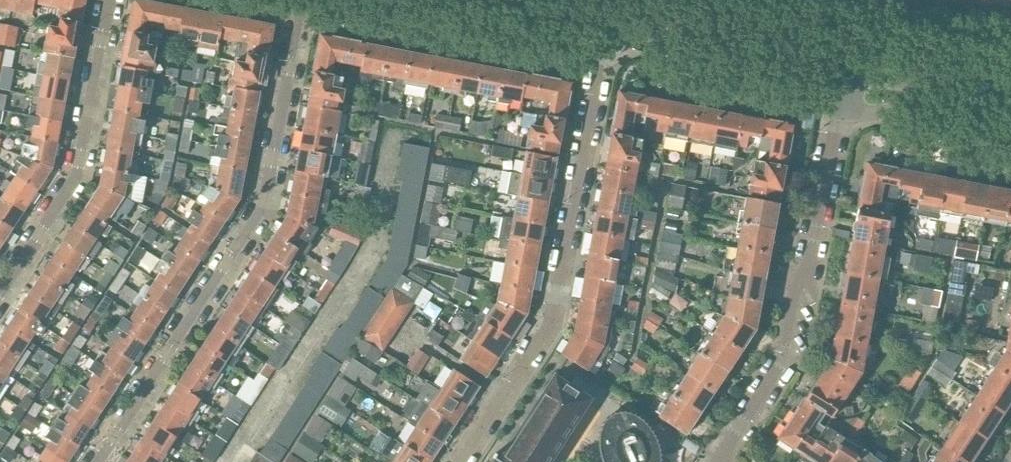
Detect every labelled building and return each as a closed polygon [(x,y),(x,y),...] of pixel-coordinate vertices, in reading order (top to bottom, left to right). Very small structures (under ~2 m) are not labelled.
[(11,11),(13,0),(0,0),(0,8),(11,11)] [(50,0),(13,0),(11,11),(31,14),(33,3),(49,6),(50,0)] [(80,23),(84,0),(50,0),(49,6),(62,8),(60,19),(80,23)] [(129,32),(148,36),(150,25),(163,27),(167,7),(165,7),(163,4),(157,3),(155,4),(135,1),(129,32)] [(167,7),(163,27),(179,30),(177,42),(198,45),(203,16),(190,13),(190,12),(189,12),(184,10),(167,7)] [(236,41),(241,21),(224,18),(218,18),(217,18),(203,16),(198,45),(218,49),(220,38),(236,41)] [(48,27),(43,52),(73,58),(80,23),(60,19),(58,28),(48,27)] [(236,41),(237,41),(249,44),(247,56),(266,60),(273,25),(270,25),(269,26),(253,23),(252,21),(245,19),(243,21),(241,21),(236,41)] [(7,27),(6,36),(16,38),(18,29),(7,27)] [(129,32),(122,68),(147,73),(152,74),(157,47),(146,46),(148,36),(129,32)] [(6,36),(4,45),(14,47),(16,38),(6,36)] [(314,73),(341,78),(341,77),(329,75),(332,61),(361,66),(360,71),(359,79),(359,80),(366,44),(321,36),(314,73)] [(388,48),(366,44),(359,80),(362,85),(370,86),(371,78),(382,80),(388,48)] [(410,53),(388,48),(382,80),(392,82),(391,86),(402,88),(403,84),(404,85),(410,53)] [(15,53),(5,51),(1,67),(10,69),(11,65),(12,66),(15,53)] [(41,52),(39,63),(37,74),(69,80),(73,58),(43,52),(41,52)] [(433,57),(410,53),(404,85),(427,89),(428,84),(433,57)] [(260,95),(266,60),(247,56),(245,64),(235,63),(230,89),(234,90),(260,95)] [(428,84),(429,85),(442,87),(441,92),(453,94),(460,62),(433,57),(428,84)] [(481,66),(460,62),(453,94),(464,96),(465,91),(476,93),(481,66)] [(192,72),(190,82),(200,84),(202,74),(203,66),(194,64),(192,72)] [(503,70),(481,66),(476,93),(487,96),(486,100),(497,103),(503,70)] [(6,92),(10,69),(1,67),(0,75),(0,91),(6,92)] [(122,68),(119,88),(150,94),(152,83),(145,81),(147,73),(122,68)] [(192,72),(182,70),(180,80),(190,82),(192,72)] [(207,70),(205,84),(214,85),(216,72),(207,70)] [(526,74),(503,70),(497,103),(508,105),(509,100),(520,102),(526,74)] [(314,73),(308,106),(340,112),(344,89),(339,88),(341,78),(314,73)] [(65,102),(69,80),(37,74),(33,96),(65,102)] [(526,74),(520,102),(521,102),(522,97),(550,103),(548,117),(563,121),(570,83),(526,74)] [(154,94),(175,98),(185,100),(187,88),(177,86),(176,92),(156,87),(154,94)] [(139,115),(141,104),(148,105),(150,94),(119,88),(114,111),(139,115)] [(198,90),(191,89),(189,101),(196,102),(198,90)] [(256,113),(260,95),(234,90),(233,98),(226,97),(224,107),(256,113)] [(619,93),(611,135),(641,141),(642,140),(629,138),(632,122),(645,125),(646,118),(644,117),(645,115),(634,112),(637,96),(619,93)] [(0,95),(0,110),(9,112),(9,109),(5,108),(7,96),(0,95)] [(61,122),(65,102),(33,96),(29,116),(61,122)] [(664,138),(671,103),(660,101),(658,98),(653,97),(651,99),(646,98),(637,96),(634,112),(645,115),(644,117),(646,118),(657,120),(655,131),(664,133),(663,138),(664,138)] [(172,113),(182,115),(185,100),(175,98),(172,113)] [(198,104),(196,103),(196,102),(189,101),(186,114),(196,116),(198,104)] [(379,103),(377,116),(386,117),(389,105),(379,103)] [(664,138),(687,142),(690,143),(697,108),(671,103),(664,138)] [(336,134),(340,112),(308,106),(304,128),(336,134)] [(224,107),(224,108),(223,117),(217,116),(215,126),(253,133),(256,113),(224,107)] [(690,143),(713,147),(719,112),(697,108),(690,143)] [(0,131),(3,112),(8,113),(9,112),(0,110),(0,131)] [(114,111),(110,131),(142,136),(144,125),(137,124),(139,115),(114,111)] [(713,147),(735,152),(741,117),(719,112),(713,147)] [(523,113),(521,127),(528,128),(525,148),(557,154),(563,121),(548,117),(536,115),(523,113)] [(446,130),(449,117),(436,115),(434,128),(446,130)] [(493,121),(491,132),(504,120),(499,115),(495,115),(493,121)] [(57,142),(61,122),(29,116),(27,127),(34,128),(32,137),(57,142)] [(741,117),(735,152),(737,147),(745,148),(748,137),(760,139),(758,152),(768,154),(774,122),(761,120),(759,118),(754,116),(751,118),(741,117)] [(449,117),(446,130),(459,133),(461,119),(449,117)] [(378,121),(369,119),(364,140),(374,142),(378,121)] [(194,122),(184,120),(180,140),(190,142),(194,122)] [(472,121),(469,133),(486,137),(491,132),(493,121),(479,123),(472,121)] [(755,162),(785,168),(793,126),(774,122),(768,154),(769,154),(767,164),(755,161),(755,162)] [(249,153),(253,133),(215,126),(213,136),(218,137),(217,147),(249,153)] [(331,156),(335,134),(336,134),(304,128),(300,150),(331,156)] [(110,131),(107,151),(131,155),(133,146),(140,148),(142,136),(110,131)] [(165,141),(166,141),(177,143),(178,136),(166,134),(165,141)] [(635,173),(641,141),(611,135),(605,167),(635,173)] [(52,168),(57,142),(32,137),(31,145),(24,144),(22,155),(52,168)] [(178,153),(188,155),(190,142),(180,140),(178,153)] [(364,141),(361,140),(357,161),(370,164),(374,142),(364,140),(364,141)] [(163,161),(173,163),(177,143),(166,141),(163,161)] [(401,182),(422,186),(429,148),(403,143),(396,180),(401,182)] [(490,157),(511,161),(513,150),(492,146),(490,157)] [(245,173),(249,153),(217,147),(215,158),(221,159),(219,168),(245,173)] [(300,150),(296,172),(327,178),(329,167),(325,166),(327,156),(331,157),(331,156),(300,150)] [(107,151),(103,170),(135,176),(137,165),(130,164),(131,155),(107,151)] [(521,175),(552,181),(556,158),(526,152),(521,175)] [(15,165),(10,172),(38,190),(52,168),(22,155),(15,165)] [(735,158),(732,172),(742,167),(744,159),(735,158)] [(867,163),(858,209),(890,215),(890,214),(877,211),(879,201),(884,202),(885,198),(888,199),(889,194),(896,195),(898,189),(896,188),(897,186),(881,183),(885,166),(882,166),(882,161),(881,159),(875,158),(872,160),(872,164),(867,163)] [(785,168),(755,162),(748,195),(779,201),(785,168)] [(186,165),(177,163),(174,176),(184,178),(186,165)] [(687,163),(684,179),(695,181),(698,165),(687,163)] [(431,164),(428,181),(443,184),(446,167),(431,164)] [(664,166),(662,176),(677,179),(679,168),(664,166)] [(923,173),(885,166),(881,183),(897,186),(896,188),(898,189),(910,191),(907,207),(917,209),(923,173)] [(631,195),(635,173),(605,167),(601,189),(631,195)] [(711,167),(708,183),(723,186),(726,170),(711,167)] [(163,168),(161,181),(168,183),(170,183),(172,169),(163,168)] [(240,200),(245,173),(219,168),(217,178),(211,177),(209,188),(240,200)] [(344,168),(341,182),(357,186),(362,187),(366,187),(368,173),(344,168)] [(103,170),(100,188),(124,198),(124,199),(130,202),(130,200),(133,186),(135,176),(103,170)] [(0,188),(0,190),(27,208),(38,190),(10,172),(10,173),(16,177),(11,184),(5,180),(0,188)] [(296,172),(291,194),(328,201),(330,191),(325,190),(327,178),(296,172)] [(548,202),(552,181),(521,175),(510,173),(506,195),(517,197),(548,202)] [(945,178),(923,173),(917,209),(939,213),(945,178)] [(190,180),(184,179),(184,178),(174,176),(172,188),(188,191),(190,180)] [(968,182),(945,178),(939,213),(961,217),(968,182)] [(166,196),(168,183),(161,181),(155,180),(153,194),(166,196)] [(399,194),(419,198),(422,186),(401,182),(399,194)] [(990,186),(968,182),(961,217),(983,221),(990,186)] [(686,186),(672,184),(667,209),(681,212),(686,186)] [(427,185),(425,202),(448,206),(449,200),(441,199),(443,188),(427,185)] [(357,186),(353,206),(367,209),(370,188),(366,187),(362,187),(357,186)] [(990,186),(983,221),(1005,226),(1010,195),(1010,190),(990,186)] [(100,188),(89,205),(87,207),(115,226),(122,215),(127,217),(134,205),(124,199),(124,198),(100,188)] [(226,222),(240,200),(209,188),(203,198),(209,201),(204,208),(226,222)] [(653,188),(651,198),(659,199),(661,189),(653,188)] [(627,217),(631,195),(601,189),(597,211),(627,217)] [(24,213),(25,210),(0,193),(0,221),(13,229),(24,213)] [(291,194),(287,216),(318,230),(320,214),(325,215),(328,201),(291,194)] [(419,198),(399,194),(397,206),(417,210),(419,198)] [(170,196),(163,206),(171,211),(178,201),(170,196)] [(544,224),(548,202),(517,197),(513,218),(544,224)] [(741,224),(773,230),(778,205),(746,199),(741,224)] [(213,241),(226,222),(204,208),(195,202),(189,210),(193,213),(187,221),(186,224),(213,241)] [(424,202),(420,223),(436,227),(441,206),(424,202)] [(417,210),(397,206),(395,218),(415,222),(417,210)] [(87,207),(74,227),(96,241),(101,234),(107,238),(115,226),(87,207)] [(665,218),(680,221),(681,212),(667,209),(665,218)] [(858,209),(852,241),(884,247),(890,215),(858,209)] [(160,211),(150,228),(154,231),(157,225),(160,227),(167,216),(160,211)] [(623,239),(627,217),(597,211),(593,233),(623,239)] [(644,211),(643,220),(655,222),(656,213),(644,211)] [(318,230),(287,216),(287,217),(276,235),(300,250),(299,251),(307,255),(313,245),(310,244),(318,231),(318,230)] [(540,246),(544,224),(513,218),(513,219),(502,217),(498,239),(540,246)] [(392,230),(413,234),(415,222),(395,218),(392,230)] [(643,220),(641,228),(653,231),(655,222),(643,220)] [(13,229),(0,221),(0,245),(2,246),(13,229)] [(140,238),(147,226),(139,221),(132,233),(140,238)] [(329,234),(344,241),(358,247),(363,234),(334,222),(329,234)] [(677,225),(667,223),(665,231),(675,233),(677,225)] [(200,261),(211,244),(213,241),(186,224),(184,226),(177,236),(183,240),(178,247),(200,261)] [(535,269),(540,246),(498,239),(420,224),(416,245),(428,247),(428,249),(444,252),(445,246),(429,243),(431,233),(455,237),(454,243),(497,252),(497,249),(507,251),(505,262),(535,269)] [(741,224),(736,248),(769,254),(773,230),(741,224)] [(74,227),(63,243),(91,262),(97,253),(91,249),(96,241),(74,227)] [(150,228),(143,239),(152,245),(159,234),(154,231),(150,228)] [(413,234),(392,230),(390,242),(411,246),(413,234)] [(665,232),(662,231),(658,252),(676,257),(677,257),(678,257),(682,236),(675,234),(675,233),(665,231),(665,232)] [(619,261),(623,239),(593,233),(588,256),(619,261)] [(276,235),(263,254),(291,272),(297,263),(293,260),(299,251),(300,250),(276,235)] [(934,238),(933,242),(931,253),(953,257),(956,242),(934,238)] [(916,239),(914,250),(931,253),(933,242),(916,239)] [(884,247),(852,241),(849,257),(881,263),(884,247)] [(388,254),(389,255),(406,266),(407,265),(411,246),(390,242),(388,254)] [(953,257),(975,261),(978,246),(956,242),(953,257)] [(63,243),(52,260),(74,274),(79,268),(85,272),(91,262),(63,243)] [(357,249),(349,243),(332,271),(341,277),(357,249)] [(118,244),(113,252),(124,260),(130,252),(118,244)] [(416,245),(414,258),(426,260),(428,249),(428,247),(416,245)] [(137,262),(145,250),(138,246),(130,258),(137,262)] [(988,263),(991,248),(978,246),(975,261),(988,263)] [(189,278),(200,261),(178,247),(174,254),(168,251),(162,260),(189,278)] [(764,279),(769,254),(736,248),(732,273),(764,279)] [(103,270),(106,272),(106,271),(114,276),(124,260),(113,252),(112,254),(113,255),(112,261),(109,259),(103,270)] [(654,269),(673,273),(676,257),(658,252),(654,269)] [(912,255),(897,252),(894,263),(910,267),(912,255)] [(263,254),(251,273),(275,288),(281,280),(285,282),(291,272),(263,254)] [(400,276),(401,275),(406,266),(389,255),(382,265),(400,276)] [(932,258),(915,255),(912,272),(929,275),(932,258)] [(615,283),(619,261),(588,256),(584,278),(615,283)] [(846,273),(878,279),(881,263),(849,257),(846,273)] [(52,260),(41,277),(69,295),(75,286),(69,282),(74,274),(52,260)] [(178,295),(189,278),(162,260),(156,269),(161,273),(156,281),(178,295)] [(986,267),(953,261),(951,275),(983,281),(986,267)] [(531,291),(535,269),(505,262),(501,285),(531,291)] [(393,285),(400,276),(382,265),(376,275),(393,285)] [(406,278),(423,287),(430,276),(413,267),(406,278)] [(130,273),(123,269),(117,278),(124,283),(130,273)] [(655,269),(653,283),(655,284),(676,294),(678,280),(655,269)] [(98,283),(106,288),(114,276),(106,271),(106,272),(98,283)] [(320,290),(327,295),(334,285),(335,286),(341,277),(332,271),(331,271),(325,280),(326,281),(320,290)] [(251,273),(239,291),(267,309),(278,291),(275,288),(251,273)] [(760,304),(764,279),(732,273),(727,297),(760,304)] [(872,311),(878,279),(846,273),(841,305),(872,311)] [(387,295),(391,288),(393,285),(376,275),(370,284),(387,295)] [(400,276),(393,285),(391,288),(412,302),(422,287),(401,275),(400,276)] [(41,277),(30,294),(52,308),(58,300),(64,304),(69,295),(41,277)] [(109,290),(116,295),(124,283),(117,278),(109,290)] [(611,305),(615,283),(584,278),(580,299),(611,305)] [(473,279),(471,289),(487,292),(489,282),(473,279)] [(167,311),(178,295),(156,281),(152,288),(146,284),(140,293),(167,311)] [(655,284),(649,293),(665,303),(671,293),(655,284)] [(527,312),(531,291),(501,285),(497,305),(500,307),(527,312)] [(378,309),(383,302),(385,298),(368,287),(361,298),(378,309)] [(383,302),(404,316),(413,303),(412,302),(391,288),(387,295),(385,298),(383,302)] [(927,289),(925,305),(938,307),(941,292),(927,289)] [(327,295),(320,290),(313,300),(321,305),(327,295)] [(239,291),(227,310),(250,325),(256,317),(260,319),(267,309),(239,291)] [(156,328),(167,311),(140,293),(134,303),(129,310),(156,328)] [(30,294),(19,310),(46,328),(52,320),(47,316),(52,308),(30,294)] [(99,300),(90,294),(83,304),(92,310),(99,300)] [(755,329),(760,304),(727,297),(724,317),(755,329)] [(371,320),(375,314),(378,309),(361,298),(354,309),(371,320)] [(607,327),(611,305),(580,299),(576,322),(607,327)] [(375,314),(396,328),(404,316),(383,302),(378,309),(375,314)] [(475,318),(509,341),(527,315),(527,312),(500,307),(497,305),(496,304),(495,306),(486,302),(475,318)] [(108,308),(100,303),(94,313),(101,318),(108,308)] [(74,315),(84,322),(92,310),(83,304),(82,305),(82,304),(74,315)] [(841,305),(835,339),(866,344),(869,330),(872,311),(841,305)] [(925,305),(922,321),(935,323),(938,307),(925,305)] [(285,320),(290,324),(303,332),(315,315),(300,306),(299,308),(296,307),(293,311),(291,310),(285,320)] [(364,330),(367,325),(371,320),(354,309),(347,319),(364,330)] [(19,310),(8,327),(30,342),(34,336),(39,340),(46,328),(19,310)] [(144,345),(156,328),(129,310),(128,312),(133,315),(130,321),(124,317),(117,328),(144,345)] [(227,310),(214,330),(241,348),(248,338),(244,335),(250,325),(227,310)] [(497,360),(509,341),(475,318),(464,310),(459,317),(470,324),(463,336),(471,342),(471,343),(497,360)] [(100,317),(101,318),(94,313),(87,323),(93,327),(100,317)] [(375,314),(371,320),(367,325),(389,339),(396,328),(375,314)] [(742,351),(754,332),(755,329),(724,317),(723,318),(714,333),(742,351)] [(357,341),(359,337),(364,330),(347,319),(341,330),(357,341)] [(648,319),(645,327),(654,333),(659,326),(648,319)] [(290,324),(285,320),(273,338),(279,343),(291,351),(297,341),(303,332),(290,324)] [(612,328),(607,327),(576,322),(573,335),(605,355),(608,352),(612,328)] [(920,324),(917,341),(932,344),(934,327),(920,324)] [(367,325),(364,330),(359,337),(361,338),(381,351),(389,339),(367,325)] [(0,339),(0,346),(8,351),(25,362),(29,356),(24,352),(30,342),(8,327),(0,339)] [(77,334),(69,328),(62,338),(70,343),(77,334)] [(133,363),(144,345),(117,328),(110,338),(105,345),(111,349),(133,363)] [(357,341),(341,330),(337,328),(330,338),(350,351),(357,341)] [(214,330),(202,348),(225,364),(233,369),(239,359),(235,356),(241,348),(214,330)] [(432,330),(429,335),(429,341),(438,346),(444,337),(432,330)] [(944,331),(942,348),(955,350),(958,333),(944,331)] [(728,372),(742,351),(714,333),(700,354),(728,372)] [(87,340),(79,335),(71,347),(80,353),(81,352),(79,351),(87,340)] [(561,354),(586,371),(594,359),(600,363),(605,355),(573,335),(561,354)] [(53,349),(62,355),(70,343),(62,338),(61,340),(60,339),(53,349)] [(350,351),(330,338),(323,349),(343,362),(350,351)] [(382,352),(381,351),(361,338),(353,350),(375,364),(382,352)] [(825,370),(852,387),(861,373),(866,344),(835,339),(831,361),(825,370)] [(1007,342),(1005,350),(1006,351),(994,369),(1010,380),(1010,343),(1007,342)] [(274,369),(278,371),(291,351),(279,343),(266,364),(274,369)] [(484,379),(497,360),(471,343),(458,361),(484,379)] [(8,375),(12,370),(17,373),(25,362),(8,351),(0,346),(0,370),(8,375)] [(71,347),(61,363),(68,368),(70,369),(80,353),(71,347)] [(202,348),(190,367),(217,385),(223,375),(219,372),(225,364),(202,348)] [(122,380),(133,363),(111,349),(107,356),(100,353),(94,362),(122,380)] [(417,350),(406,368),(418,376),(429,357),(417,350)] [(313,363),(334,376),(340,366),(320,353),(313,363)] [(617,353),(613,360),(623,366),(627,359),(617,353)] [(714,393),(728,372),(700,354),(686,375),(714,393)] [(638,358),(631,368),(642,375),(648,365),(638,358)] [(376,374),(352,359),(342,374),(354,382),(357,377),(369,385),(376,374)] [(956,374),(936,360),(931,367),(952,380),(956,374)] [(38,372),(40,373),(47,378),(55,366),(46,361),(38,372)] [(111,397),(122,380),(94,362),(83,379),(89,383),(111,397)] [(613,362),(608,371),(619,378),(625,369),(613,362)] [(57,385),(68,368),(61,363),(49,381),(57,385)] [(310,376),(326,387),(334,376),(313,363),(306,374),(310,376)] [(258,374),(254,380),(253,381),(262,388),(274,369),(266,364),(259,374),(258,374)] [(190,367),(177,386),(201,401),(206,392),(210,395),(217,385),(190,367)] [(926,375),(947,388),(952,380),(931,367),(926,375)] [(910,368),(899,386),(909,392),(921,374),(910,368)] [(977,396),(1003,414),(1010,402),(1010,380),(994,369),(977,396)] [(2,396),(9,386),(3,382),(8,375),(0,370),(0,394),(2,396)] [(452,371),(440,390),(466,407),(478,388),(452,371)] [(33,384),(40,389),(47,378),(40,373),(33,384)] [(823,373),(805,400),(832,418),(850,390),(823,373)] [(590,400),(589,399),(595,388),(576,376),(570,386),(567,384),(568,382),(555,375),(499,461),(493,457),(490,461),(549,461),(590,400)] [(700,414),(714,393),(686,375),(672,396),(700,414)] [(303,386),(320,398),(326,387),(310,376),(303,386)] [(248,377),(235,396),(250,406),(262,388),(253,381),(254,380),(248,377)] [(327,396),(328,397),(344,407),(356,388),(339,378),(327,396)] [(39,397),(46,402),(57,385),(49,381),(39,397)] [(454,426),(466,407),(440,390),(427,381),(415,400),(428,409),(454,426)] [(79,386),(72,396),(100,414),(111,397),(89,383),(85,390),(79,386)] [(177,386),(165,405),(192,422),(198,413),(195,410),(201,401),(177,386)] [(296,397),(313,408),(320,398),(303,386),(296,397)] [(911,423),(925,401),(914,394),(900,416),(911,423)] [(221,414),(238,426),(250,406),(235,396),(234,395),(221,414)] [(31,401),(24,396),(18,406),(25,410),(31,401)] [(88,431),(100,414),(72,396),(66,405),(61,413),(88,431)] [(672,396),(658,418),(686,436),(700,414),(672,396)] [(977,396),(959,423),(986,441),(1003,414),(977,396)] [(289,407),(306,419),(313,408),(296,397),(289,407)] [(318,413),(341,428),(351,412),(344,407),(328,397),(318,413)] [(832,418),(805,400),(780,439),(794,449),(804,435),(815,442),(824,428),(814,422),(821,412),(832,419),(832,418)] [(43,406),(36,402),(28,414),(35,418),(43,406)] [(165,405),(153,424),(176,439),(187,446),(193,437),(186,433),(192,422),(165,405)] [(26,412),(25,411),(25,410),(18,406),(10,417),(19,422),(26,412)] [(282,418),(299,429),(306,419),(289,407),(282,418)] [(428,409),(415,428),(441,445),(454,426),(428,409)] [(607,420),(605,419),(602,424),(600,428),(598,433),(598,439),(598,449),(599,454),(600,459),(601,461),(662,461),(662,456),(661,451),(660,446),(658,441),(656,436),(653,432),(651,428),(647,424),(643,420),(639,417),(635,414),(630,412),(625,411),(624,413),(620,413),(615,414),(614,415),(610,417),(607,420)] [(78,447),(88,431),(61,413),(51,429),(78,447)] [(16,430),(23,435),(35,418),(28,414),(16,430)] [(304,433),(320,444),(332,426),(315,415),(304,433)] [(276,428),(293,440),(299,429),(282,418),(276,428)] [(845,420),(838,429),(847,435),(848,433),(858,418),(845,420)] [(858,418),(848,433),(855,438),(865,423),(858,418)] [(884,418),(879,425),(889,432),(895,425),(884,418)] [(214,436),(218,439),(226,443),(234,430),(222,423),(214,436)] [(941,451),(958,461),(972,461),(986,441),(959,423),(941,451)] [(153,424),(140,443),(168,460),(174,451),(170,448),(176,439),(153,424)] [(814,461),(829,461),(844,439),(825,427),(824,428),(815,442),(804,435),(794,449),(814,461)] [(269,439),(286,450),(293,440),(276,428),(269,439)] [(403,446),(428,461),(430,461),(441,445),(415,428),(403,446)] [(0,431),(0,443),(3,445),(10,434),(2,429),(0,431)] [(78,447),(51,429),(45,439),(51,443),(46,450),(65,461),(68,461),(78,447)] [(20,440),(13,436),(6,447),(13,452),(20,440)] [(209,453),(217,458),(226,443),(218,439),(209,453)] [(271,461),(278,461),(286,450),(269,439),(259,454),(271,461)] [(403,446),(394,439),(381,459),(386,461),(428,461),(403,446)] [(844,439),(829,461),(856,461),(863,451),(844,439)] [(128,461),(166,461),(168,460),(140,443),(128,461)] [(13,452),(6,447),(0,457),(0,458),(6,461),(11,461),(16,454),(13,452)] [(46,450),(41,458),(35,454),(30,461),(65,461),(46,450)] [(863,451),(856,461),(880,461),(871,456),(872,455),(864,450),(863,451)] [(914,456),(906,451),(899,461),(909,461),(914,456)] [(941,451),(934,461),(958,461),(941,451)] [(250,461),(271,461),(259,454),(256,452),(249,461),(250,461)] [(198,453),(192,461),(212,461),(198,453)]
